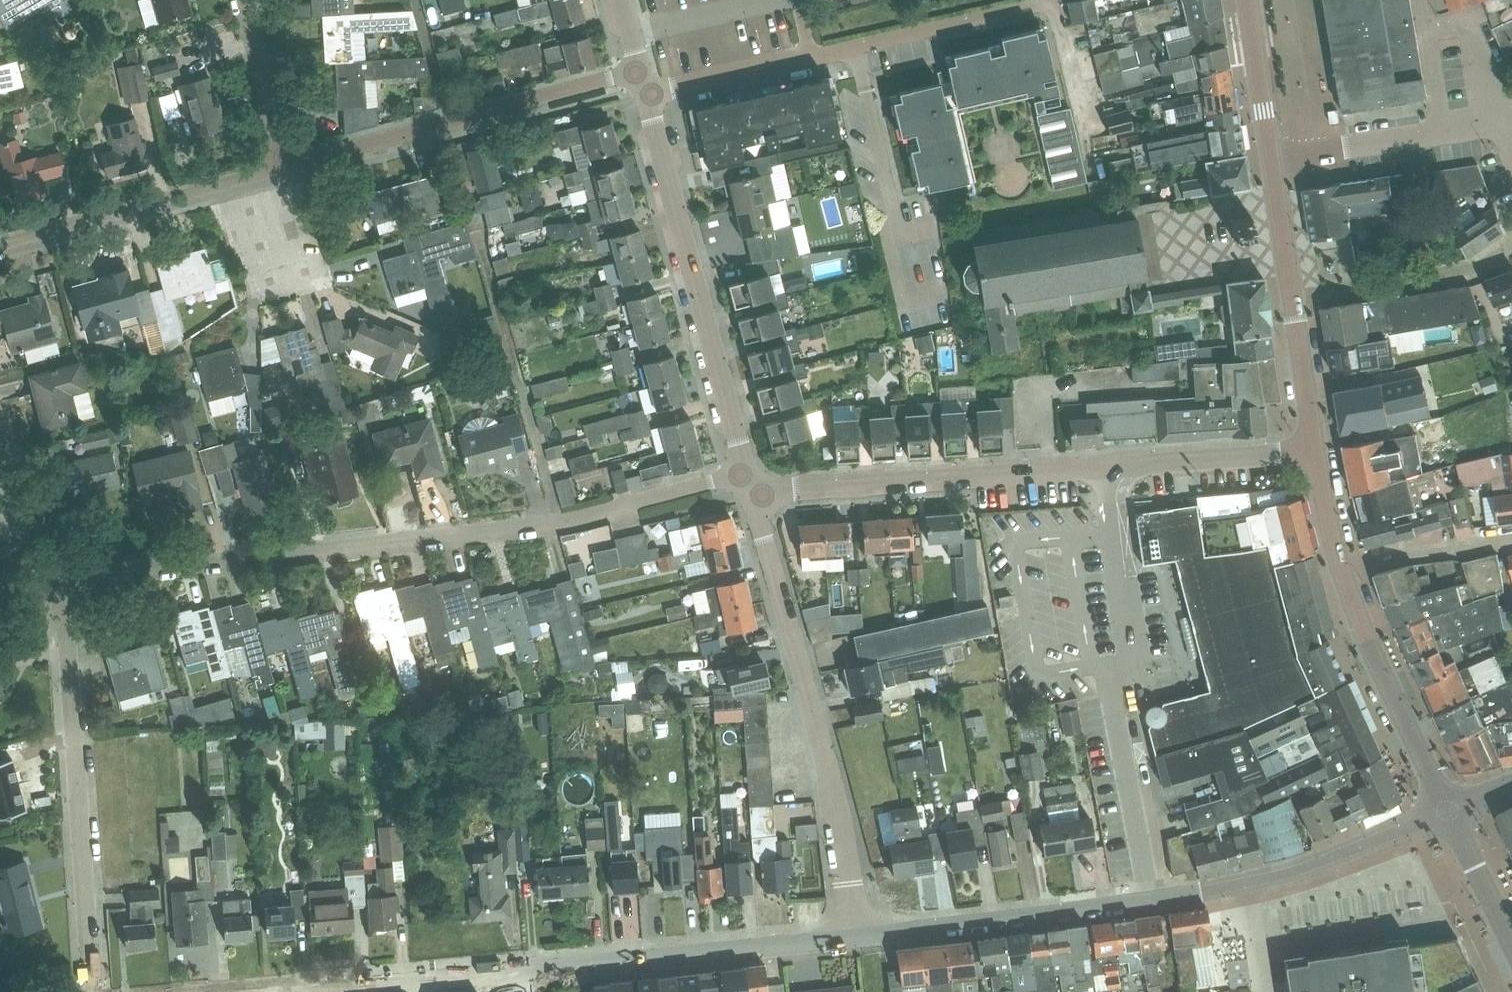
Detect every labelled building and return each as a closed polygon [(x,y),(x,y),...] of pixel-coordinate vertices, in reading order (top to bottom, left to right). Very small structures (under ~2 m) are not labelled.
[(67,0),(68,0),(0,0),(0,18),(7,30),(50,5),(57,19),(72,11),(67,0)] [(159,24),(192,15),(188,0),(142,0),(139,1),(146,27),(159,24)] [(313,17),(339,16),(339,14),(338,0),(312,0),(313,17)] [(444,15),(467,8),(465,0),(440,0),(444,15)] [(565,26),(584,21),(579,0),(551,0),(532,5),(517,10),(494,16),(497,29),(520,23),(520,24),(555,15),(559,28),(565,26)] [(1068,3),(1073,24),(1098,19),(1094,0),(1080,0),(1068,3)] [(1164,4),(1133,11),(1139,37),(1152,34),(1152,35),(1222,17),(1219,0),(1180,0),(1164,4)] [(1330,33),(1331,38),(1330,38),(1332,49),(1333,49),(1344,114),(1416,102),(1416,100),(1426,99),(1409,0),(1327,0),(1333,30),(1330,31),(1330,33)] [(1477,0),(1448,0),(1452,12),(1478,3),(1477,0)] [(1509,0),(1488,0),(1484,1),(1488,14),(1511,6),(1510,3),(1509,0)] [(339,16),(313,17),(313,18),(323,18),(326,63),(326,64),(337,63),(353,62),(352,61),(351,34),(417,30),(412,12),(354,14),(354,13),(339,14),(339,16)] [(1227,46),(1222,17),(1152,35),(1152,34),(1139,37),(1132,39),(1136,55),(1119,59),(1116,49),(1093,55),(1099,77),(1122,71),(1170,59),(1195,53),(1225,46),(1227,46)] [(957,109),(958,109),(983,104),(1032,95),(1036,112),(1043,110),(1041,99),(1058,96),(1056,84),(1043,87),(1042,81),(1054,79),(1050,57),(1046,37),(1038,39),(1036,31),(1001,39),(1004,53),(990,56),(988,48),(953,56),(955,64),(947,66),(951,81),(957,106),(957,109)] [(589,37),(569,42),(544,49),(549,64),(547,65),(550,78),(570,73),(571,73),(596,66),(589,37)] [(93,59),(106,55),(102,42),(89,47),(93,59)] [(542,61),(537,42),(508,50),(508,51),(501,53),(505,68),(512,65),(513,69),(542,61)] [(1122,71),(1099,77),(1103,95),(1126,89),(1144,84),(1143,80),(1162,74),(1172,72),(1174,82),(1229,67),(1225,46),(1195,53),(1170,59),(1122,71)] [(353,62),(337,63),(339,110),(344,110),(345,135),(380,125),(379,108),(367,108),(365,79),(417,76),(417,81),(431,80),(432,80),(430,73),(426,57),(406,58),(352,61),(353,62)] [(180,73),(176,61),(152,67),(155,79),(180,73)] [(23,85),(17,62),(0,67),(0,91),(23,85)] [(148,97),(141,64),(127,67),(134,100),(148,97)] [(87,74),(85,66),(76,68),(78,77),(87,74)] [(1155,88),(1122,97),(1125,110),(1129,109),(1149,104),(1232,86),(1229,67),(1174,82),(1155,88)] [(210,78),(190,84),(181,86),(190,117),(194,137),(198,136),(201,148),(213,144),(210,132),(224,129),(210,78)] [(709,169),(731,164),(770,155),(776,154),(836,140),(841,139),(828,80),(696,110),(709,169)] [(957,109),(957,106),(951,81),(899,93),(901,101),(893,103),(901,138),(915,135),(918,148),(910,150),(918,186),(928,184),(929,191),(972,181),(958,109),(957,109)] [(1213,113),(1236,109),(1232,86),(1149,104),(1154,126),(1166,124),(1167,127),(1206,121),(1204,112),(1213,110),(1213,113)] [(434,92),(422,95),(426,112),(438,108),(434,92)] [(1087,182),(1070,109),(1036,117),(1053,190),(1087,182)] [(1105,116),(1110,136),(1134,131),(1129,109),(1125,110),(1105,116)] [(1168,138),(1239,126),(1236,109),(1213,113),(1213,110),(1204,112),(1206,121),(1167,127),(1168,138)] [(102,155),(103,159),(108,178),(148,167),(143,148),(135,119),(108,126),(114,151),(102,155)] [(583,125),(563,130),(555,132),(559,149),(586,141),(591,159),(619,151),(611,122),(585,129),(583,125)] [(1169,138),(1154,141),(1131,145),(1133,158),(1109,163),(1111,177),(1155,169),(1196,162),(1195,158),(1243,150),(1239,126),(1168,138),(1169,138)] [(1122,147),(1131,145),(1154,141),(1153,132),(1120,138),(1122,147)] [(61,155),(60,152),(35,158),(35,156),(24,159),(18,139),(0,144),(0,151),(5,166),(9,165),(14,183),(19,202),(41,196),(37,182),(66,174),(61,155)] [(776,154),(778,164),(794,161),(838,151),(838,150),(836,140),(776,154)] [(474,154),(483,193),(504,188),(496,149),(474,154)] [(729,183),(735,209),(776,201),(769,174),(774,173),(770,155),(731,164),(735,182),(729,183)] [(1180,181),(1173,183),(1176,200),(1183,199),(1209,194),(1249,187),(1244,156),(1243,156),(1208,162),(1210,176),(1200,178),(1180,181)] [(1479,164),(1422,172),(1426,195),(1442,193),(1447,208),(1485,182),(1479,164)] [(623,167),(604,172),(594,175),(592,167),(563,175),(572,206),(587,202),(601,198),(629,191),(623,167)] [(1402,175),(1337,184),(1337,186),(1304,191),(1313,242),(1353,235),(1350,219),(1407,210),(1402,175)] [(379,234),(399,229),(396,219),(427,211),(429,216),(443,212),(434,176),(365,195),(370,212),(374,213),(379,234)] [(837,187),(840,198),(853,195),(850,183),(837,187)] [(441,188),(445,202),(456,199),(452,185),(441,188)] [(525,210),(543,203),(536,187),(519,194),(525,210)] [(636,214),(629,191),(601,198),(587,202),(591,214),(593,221),(577,225),(581,237),(597,233),(595,226),(607,222),(636,214)] [(776,201),(735,209),(741,238),(767,232),(771,247),(769,247),(772,260),(777,259),(792,257),(789,244),(796,243),(792,226),(790,226),(784,199),(776,201)] [(478,213),(485,212),(489,211),(486,200),(475,202),(478,213)] [(489,211),(485,212),(488,228),(512,223),(508,206),(489,211)] [(1152,308),(1152,307),(1183,302),(1183,298),(1215,293),(1226,291),(1225,285),(1150,297),(1148,289),(1146,289),(1144,277),(1146,277),(1136,219),(1134,219),(1132,206),(1112,209),(1094,212),(1093,208),(1077,210),(1078,215),(973,233),(975,245),(973,246),(976,260),(967,264),(963,273),(964,283),(971,289),(981,291),(983,305),(985,304),(993,353),(1018,349),(1012,313),(1053,306),(1054,310),(1070,307),(1069,303),(1120,294),(1123,313),(1133,311),(1152,308)] [(1457,232),(1461,241),(1468,260),(1506,234),(1497,212),(1473,226),(1471,224),(1457,232)] [(527,219),(504,226),(507,238),(543,228),(539,215),(527,219)] [(1252,218),(1249,216),(1248,218),(1235,220),(1232,218),(1230,221),(1233,223),(1235,236),(1233,239),(1236,241),(1237,238),(1251,236),(1253,238),(1255,235),(1253,233),(1251,221),(1252,218)] [(431,311),(451,306),(453,305),(439,258),(451,255),(454,265),(477,258),(467,223),(415,237),(419,250),(383,260),(396,305),(427,296),(431,311)] [(640,230),(611,238),(599,241),(597,233),(581,237),(584,250),(596,247),(598,252),(598,253),(600,253),(601,254),(602,254),(614,250),(617,261),(646,254),(640,230)] [(519,241),(505,244),(508,256),(522,252),(519,241)] [(1363,272),(1377,269),(1373,248),(1359,251),(1363,272)] [(165,289),(150,293),(156,312),(158,321),(160,326),(165,350),(166,355),(183,343),(182,337),(184,337),(173,298),(196,291),(215,286),(214,282),(230,278),(224,258),(210,262),(209,258),(208,259),(205,250),(184,256),(185,261),(173,264),(172,262),(159,266),(165,289)] [(623,285),(633,282),(653,277),(646,254),(617,261),(623,285)] [(507,258),(497,261),(493,262),(497,276),(511,272),(507,258)] [(780,273),(777,259),(772,260),(747,263),(745,264),(746,265),(750,264),(754,279),(729,286),(735,309),(760,302),(786,295),(786,294),(774,297),(769,276),(780,273)] [(102,282),(75,289),(80,309),(83,318),(89,340),(120,331),(116,316),(137,310),(141,325),(158,321),(156,312),(150,293),(150,289),(134,293),(133,290),(128,271),(101,278),(102,282)] [(1496,306),(1511,301),(1511,271),(1487,280),(1496,306)] [(512,276),(498,281),(502,293),(516,289),(512,276)] [(1198,356),(1198,357),(1199,364),(1274,356),(1264,279),(1226,284),(1227,284),(1225,285),(1226,291),(1228,305),(1221,306),(1224,323),(1231,322),(1236,356),(1228,356),(1226,345),(1198,349),(1197,340),(1154,346),(1154,351),(1144,353),(1145,364),(1198,356)] [(599,299),(613,295),(610,282),(595,286),(599,299)] [(1329,345),(1348,342),(1390,335),(1482,318),(1471,286),(1323,309),(1329,345)] [(33,348),(56,341),(43,293),(29,296),(31,304),(0,312),(0,327),(1,329),(6,327),(13,353),(33,348)] [(634,324),(663,316),(657,293),(628,300),(634,324)] [(617,309),(613,295),(599,299),(582,304),(586,318),(617,309)] [(790,308),(786,295),(760,302),(763,314),(738,320),(744,343),(769,337),(795,330),(795,328),(783,332),(778,311),(790,308)] [(544,318),(550,337),(563,333),(557,314),(544,318)] [(501,341),(493,316),(479,320),(487,345),(501,341)] [(670,340),(663,316),(634,324),(640,348),(670,340)] [(339,319),(324,323),(330,342),(332,351),(354,345),(350,355),(374,365),(373,367),(394,376),(406,347),(412,350),(417,337),(396,328),(393,335),(363,321),(358,334),(353,332),(353,333),(343,335),(339,319)] [(821,323),(806,327),(809,337),(810,340),(825,336),(821,323)] [(288,388),(303,384),(310,407),(321,404),(323,413),(347,407),(339,381),(327,384),(317,348),(309,350),(307,343),(310,343),(306,328),(275,337),(288,388)] [(753,378),(779,371),(805,364),(804,363),(793,366),(789,354),(801,351),(798,340),(795,330),(769,337),(772,348),(747,355),(753,378)] [(931,334),(916,338),(920,354),(935,350),(931,334)] [(442,339),(436,353),(450,359),(456,345),(442,339)] [(1349,346),(1329,349),(1333,373),(1353,369),(1376,366),(1391,363),(1389,351),(1387,339),(1349,346)] [(615,363),(631,359),(628,347),(612,351),(615,363)] [(197,358),(202,377),(208,401),(247,390),(235,348),(197,358)] [(188,352),(173,355),(176,364),(190,361),(188,352)] [(651,387),(680,379),(674,356),(645,364),(651,387)] [(1281,402),(1280,401),(1273,358),(1274,358),(1274,356),(1199,364),(1194,364),(1196,397),(1154,400),(1156,437),(1157,443),(1195,440),(1195,439),(1206,438),(1233,436),(1233,437),(1267,435),(1264,403),(1281,402)] [(635,372),(631,359),(615,363),(619,377),(635,372)] [(1178,360),(1132,367),(1133,382),(1179,379),(1178,360)] [(50,371),(31,377),(45,429),(64,424),(80,420),(95,416),(88,388),(81,363),(50,371)] [(808,377),(805,364),(779,371),(782,383),(756,390),(762,413),(788,406),(814,399),(814,398),(802,401),(796,380),(808,377)] [(529,382),(532,396),(565,390),(563,376),(529,382)] [(1494,377),(1483,381),(1487,393),(1498,389),(1494,377)] [(1399,383),(1336,393),(1343,434),(1363,431),(1391,425),(1417,420),(1415,408),(1427,405),(1421,378),(1399,383)] [(686,403),(680,379),(651,387),(657,411),(686,403)] [(438,382),(430,384),(433,396),(434,398),(442,395),(438,382)] [(430,384),(417,387),(419,395),(426,398),(433,396),(430,384)] [(977,411),(978,426),(979,452),(1003,451),(1001,424),(1013,424),(1013,428),(1015,428),(1013,408),(1012,397),(990,398),(990,410),(978,411),(977,411)] [(817,412),(814,399),(788,406),(791,417),(765,424),(772,447),(811,437),(806,415),(817,412)] [(977,411),(978,411),(977,399),(962,400),(963,412),(942,414),(941,414),(942,429),(944,455),(967,453),(966,427),(978,426),(977,411)] [(1156,437),(1154,400),(1154,399),(1086,404),(1087,419),(1070,421),(1072,447),(1102,445),(1102,441),(1156,437)] [(289,402),(263,410),(269,429),(295,421),(289,402)] [(941,414),(942,414),(941,402),(918,403),(919,415),(906,416),(907,431),(906,431),(908,457),(932,456),(930,429),(942,429),(941,414)] [(906,416),(905,404),(891,405),(892,417),(870,419),(871,434),(870,434),(872,460),(896,458),(894,432),(906,431),(907,431),(906,416)] [(251,407),(251,433),(261,432),(261,407),(251,407)] [(340,411),(344,424),(357,420),(353,407),(340,411)] [(870,419),(870,407),(855,408),(856,420),(833,421),(835,442),(836,462),(860,461),(858,434),(870,434),(871,434),(870,419)] [(645,410),(629,414),(632,427),(648,422),(645,410)] [(195,438),(187,411),(173,415),(181,442),(195,438)] [(459,434),(464,455),(470,474),(499,466),(500,470),(517,465),(514,453),(527,449),(517,413),(503,416),(505,422),(459,434)] [(374,431),(378,449),(384,468),(413,460),(418,478),(443,471),(428,416),(374,431)] [(667,450),(697,442),(690,419),(661,426),(667,450)] [(652,435),(648,422),(632,427),(635,439),(652,435)] [(291,424),(277,427),(287,462),(301,458),(291,424)] [(118,427),(106,429),(83,434),(86,448),(121,441),(119,430),(118,427)] [(632,427),(622,429),(625,442),(635,439),(632,427)] [(119,430),(121,441),(122,446),(131,444),(128,428),(119,430)] [(202,433),(206,447),(218,443),(215,430),(202,433)] [(617,431),(609,433),(612,444),(620,442),(617,431)] [(303,448),(308,467),(313,486),(318,485),(324,504),(334,502),(334,503),(338,502),(339,506),(349,503),(351,500),(351,497),(358,495),(354,479),(348,481),(346,474),(352,472),(342,437),(303,448)] [(1377,463),(1389,460),(1387,448),(1385,439),(1364,442),(1345,446),(1350,475),(1369,471),(1377,463)] [(697,442),(667,450),(670,461),(659,465),(639,470),(641,476),(626,480),(623,469),(611,472),(617,493),(663,481),(662,477),(703,466),(697,442)] [(230,469),(224,446),(223,444),(199,452),(206,476),(230,469)] [(134,464),(139,484),(144,503),(176,495),(177,500),(179,500),(182,512),(202,507),(197,490),(199,489),(189,450),(134,464)] [(66,481),(61,482),(64,495),(69,494),(70,496),(73,495),(76,508),(97,504),(94,491),(118,485),(114,466),(111,453),(82,460),(63,464),(66,481)] [(569,460),(573,475),(597,469),(593,453),(569,460)] [(234,463),(243,495),(248,514),(278,505),(263,454),(234,463)] [(1511,523),(1511,455),(1492,458),(1492,456),(1471,461),(1474,482),(1504,478),(1506,495),(1496,496),(1500,524),(1511,523)] [(1354,495),(1393,483),(1389,460),(1377,463),(1369,471),(1350,475),(1354,494),(1354,495)] [(1354,495),(1362,524),(1417,511),(1424,509),(1418,487),(1434,483),(1431,472),(1425,473),(1393,483),(1354,495)] [(569,478),(556,481),(562,507),(576,503),(569,478)] [(1247,493),(1197,497),(1198,505),(1205,554),(1244,550),(1267,545),(1268,545),(1279,542),(1284,562),(1290,560),(1289,560),(1305,555),(1313,553),(1299,499),(1295,500),(1293,489),(1255,492),(1258,509),(1250,511),(1247,493)] [(1485,526),(1496,525),(1494,494),(1483,495),(1485,526)] [(1472,525),(1467,506),(1465,498),(1451,502),(1458,529),(1472,525)] [(1454,523),(1448,504),(1424,509),(1417,511),(1362,524),(1368,548),(1442,528),(1442,526),(1454,523)] [(1198,505),(1135,514),(1143,565),(1175,561),(1209,691),(1194,695),(1163,703),(1161,707),(1157,706),(1154,706),(1150,707),(1148,709),(1146,712),(1145,716),(1146,719),(1148,722),(1150,725),(1148,728),(1155,755),(1207,739),(1216,736),(1217,737),(1237,731),(1243,728),(1346,681),(1345,679),(1338,682),(1321,644),(1318,631),(1324,629),(1305,555),(1289,560),(1290,560),(1284,562),(1272,565),(1266,546),(1268,545),(1267,545),(1244,550),(1205,554),(1198,505)] [(961,598),(981,597),(979,570),(978,570),(977,559),(975,539),(963,540),(961,514),(927,516),(929,541),(950,540),(951,555),(958,555),(961,598)] [(669,531),(674,555),(736,540),(731,517),(669,531)] [(911,517),(887,519),(889,554),(906,553),(905,548),(913,547),(911,517)] [(875,555),(889,554),(887,519),(863,521),(865,550),(875,550),(875,555)] [(849,552),(848,542),(847,522),(823,524),(825,559),(842,558),(842,552),(849,552)] [(826,569),(825,559),(823,524),(799,525),(801,556),(802,556),(803,570),(826,569)] [(575,533),(562,536),(563,542),(577,539),(575,533)] [(621,567),(642,562),(658,559),(658,558),(659,558),(657,548),(648,550),(645,533),(615,540),(621,567)] [(742,564),(736,540),(674,555),(659,558),(658,558),(658,559),(661,572),(678,568),(678,567),(708,560),(710,571),(742,564)] [(1498,554),(1463,562),(1469,581),(1475,600),(1498,593),(1506,591),(1498,554)] [(580,559),(566,563),(570,577),(584,573),(580,559)] [(1453,560),(1435,563),(1439,576),(1456,572),(1453,560)] [(924,580),(923,564),(913,565),(914,581),(924,580)] [(1406,567),(1376,575),(1385,604),(1423,594),(1423,595),(1434,592),(1428,575),(1417,577),(1415,565),(1406,567)] [(869,567),(859,568),(860,584),(870,584),(869,567)] [(851,585),(860,584),(859,568),(849,569),(851,585)] [(540,588),(521,593),(530,626),(531,625),(550,620),(564,671),(582,666),(583,672),(596,668),(592,654),(589,643),(577,599),(572,579),(556,584),(558,590),(542,594),(540,588)] [(494,647),(495,646),(490,630),(488,630),(480,598),(481,598),(476,581),(456,586),(454,580),(435,585),(444,620),(446,620),(449,632),(468,627),(480,669),(498,664),(494,647)] [(745,580),(726,584),(705,589),(711,613),(751,604),(745,580)] [(1423,594),(1385,604),(1396,627),(1450,611),(1475,600),(1469,581),(1434,592),(1423,595),(1423,594)] [(408,637),(428,631),(435,654),(438,668),(451,664),(448,651),(454,649),(449,632),(446,620),(444,620),(435,585),(416,590),(414,584),(394,590),(402,621),(404,621),(408,637)] [(702,588),(690,590),(696,612),(708,609),(702,588)] [(423,691),(416,666),(408,637),(404,621),(402,621),(394,590),(376,595),(374,589),(354,594),(359,613),(364,630),(368,645),(388,638),(397,671),(405,696),(423,691)] [(530,626),(521,593),(501,599),(500,593),(481,598),(480,598),(488,630),(490,630),(495,646),(514,641),(520,665),(540,660),(531,625),(530,626)] [(1450,611),(1396,627),(1404,645),(1412,662),(1441,651),(1472,639),(1496,632),(1505,629),(1502,611),(1498,593),(1475,600),(1450,611)] [(1014,606),(1012,596),(999,598),(1001,608),(1014,606)] [(751,604),(711,613),(694,617),(697,630),(718,625),(720,636),(756,628),(751,604)] [(232,605),(212,610),(221,642),(223,642),(241,637),(255,688),(275,682),(268,655),(266,655),(257,623),(258,623),(253,605),(234,611),(232,605)] [(685,605),(666,609),(669,621),(687,617),(685,605)] [(828,605),(803,605),(802,615),(827,616),(828,605)] [(988,606),(876,631),(857,636),(862,662),(882,657),(993,632),(988,606)] [(601,608),(584,613),(586,621),(604,617),(601,608)] [(172,615),(177,634),(181,648),(202,642),(212,681),(232,676),(223,642),(221,642),(212,610),(193,615),(192,609),(172,615)] [(905,612),(895,615),(897,622),(907,620),(905,612)] [(317,613),(297,618),(307,653),(309,653),(326,648),(329,657),(331,657),(341,696),(370,688),(362,660),(357,641),(347,643),(339,613),(319,619),(317,613)] [(830,616),(806,622),(812,644),(832,640),(830,616)] [(277,617),(258,623),(257,623),(266,655),(268,655),(287,650),(301,700),(320,695),(309,653),(307,653),(297,618),(279,623),(277,617)] [(1441,651),(1412,662),(1422,685),(1460,669),(1501,650),(1496,632),(1472,639),(1441,651)] [(606,638),(589,643),(592,654),(610,649),(606,638)] [(720,640),(700,644),(700,642),(690,644),(692,657),(722,652),(720,640)] [(119,700),(166,687),(154,644),(107,658),(119,700)] [(865,664),(845,669),(851,695),(870,691),(872,692),(881,690),(882,689),(895,686),(892,671),(904,669),(905,676),(908,675),(907,672),(947,663),(943,647),(877,661),(865,664)] [(1422,685),(1436,715),(1465,702),(1496,688),(1511,685),(1511,681),(1507,663),(1501,650),(1460,669),(1422,685)] [(611,662),(598,664),(599,674),(612,672),(611,662)] [(738,665),(719,670),(717,670),(720,684),(730,681),(733,694),(750,689),(769,685),(764,662),(739,668),(738,665)] [(636,693),(632,672),(616,675),(619,696),(636,693)] [(939,677),(909,682),(912,695),(933,691),(933,693),(942,692),(940,683),(939,677)] [(1243,728),(1256,757),(1268,751),(1327,723),(1328,724),(1359,709),(1346,681),(1243,728)] [(1436,715),(1448,742),(1485,726),(1492,722),(1511,720),(1511,685),(1496,688),(1465,702),(1436,715)] [(506,691),(511,710),(523,707),(518,688),(506,691)] [(743,707),(767,705),(766,692),(742,694),(743,707)] [(744,721),(744,719),(743,707),(742,694),(713,696),(715,723),(744,721)] [(194,728),(189,710),(184,695),(170,700),(175,714),(170,716),(174,729),(194,728)] [(416,714),(428,710),(423,697),(412,701),(416,714)] [(427,701),(430,715),(446,712),(443,701),(440,701),(440,698),(427,701)] [(231,699),(219,702),(225,721),(236,717),(231,699)] [(640,702),(626,703),(627,714),(641,713),(640,702)] [(361,718),(374,714),(371,703),(358,707),(361,718)] [(623,703),(598,705),(599,717),(612,716),(623,715),(623,703)] [(857,723),(882,719),(880,703),(854,707),(857,723)] [(768,717),(767,705),(743,707),(744,719),(768,717)] [(1078,709),(1061,712),(1065,736),(1082,732),(1078,709)] [(1268,751),(1256,757),(1267,780),(1309,760),(1322,755),(1370,733),(1359,709),(1328,724),(1327,723),(1268,751)] [(507,711),(507,723),(519,723),(518,711),(507,711)] [(971,750),(977,749),(976,741),(988,738),(982,711),(973,712),(974,717),(965,719),(971,750)] [(1007,712),(1008,722),(1015,720),(1013,711),(1007,712)] [(768,730),(768,717),(744,719),(744,721),(744,732),(768,730)] [(1448,742),(1462,772),(1511,763),(1511,720),(1492,722),(1485,726),(1448,742)] [(323,721),(297,723),(298,740),(324,738),(323,721)] [(930,723),(923,724),(924,734),(932,733),(930,723)] [(343,725),(327,724),(326,747),(342,748),(343,725)] [(1207,739),(1155,755),(1162,786),(1214,770),(1223,798),(1238,793),(1244,790),(1259,784),(1267,780),(1256,757),(1243,728),(1237,731),(1217,737),(1216,736),(1207,739)] [(744,732),(745,744),(769,742),(768,730),(744,732)] [(1210,802),(1185,809),(1191,831),(1200,828),(1217,823),(1242,815),(1250,813),(1288,793),(1326,776),(1328,780),(1357,766),(1380,756),(1370,733),(1322,755),(1309,760),(1267,780),(1259,784),(1244,790),(1238,793),(1223,798),(1210,802)] [(770,755),(769,742),(745,744),(746,757),(770,755)] [(943,758),(940,742),(928,744),(931,760),(943,758)] [(924,769),(923,750),(895,751),(895,770),(924,769)] [(1039,752),(1021,755),(1026,780),(1043,777),(1039,752)] [(771,768),(770,755),(746,757),(747,769),(771,768)] [(1328,780),(1321,783),(1326,795),(1322,797),(1327,806),(1337,829),(1400,800),(1380,756),(1357,766),(1328,780)] [(1016,766),(1014,758),(1005,760),(1006,768),(1016,766)] [(26,812),(13,760),(0,763),(0,818),(26,812)] [(748,782),(772,780),(771,768),(747,769),(748,782)] [(773,794),(772,780),(748,782),(749,796),(773,794)] [(1059,787),(1070,852),(1095,848),(1090,817),(1077,819),(1075,807),(1078,807),(1075,784),(1059,787)] [(1045,856),(1070,852),(1059,787),(1044,789),(1047,812),(1051,811),(1053,823),(1039,825),(1045,856)] [(736,792),(719,792),(718,805),(735,806),(736,792)] [(1288,793),(1250,813),(1251,816),(1254,829),(1263,863),(1303,852),(1298,833),(1289,798),(1288,793)] [(774,805),(773,794),(749,796),(750,806),(774,805)] [(1337,829),(1327,806),(1322,797),(1309,803),(1307,798),(1297,803),(1314,840),(1337,829)] [(399,800),(385,801),(386,817),(400,816),(399,800)] [(638,890),(637,870),(636,860),(627,861),(626,849),(622,850),(619,801),(604,802),(608,850),(610,849),(612,872),(613,892),(638,890)] [(980,805),(981,808),(987,844),(991,864),(1012,861),(1003,802),(980,805)] [(776,841),(774,805),(750,806),(752,838),(754,862),(762,862),(763,872),(764,892),(789,890),(788,874),(792,874),(791,858),(790,858),(789,840),(776,841)] [(910,807),(902,809),(915,874),(934,871),(933,860),(946,858),(942,838),(941,833),(928,835),(929,839),(924,840),(917,806),(910,807)] [(752,892),(751,872),(748,842),(740,843),(737,807),(721,808),(727,894),(752,892)] [(974,846),(987,844),(981,808),(956,812),(959,830),(946,832),(952,870),(978,865),(974,846)] [(893,825),(881,828),(885,845),(897,843),(897,844),(889,845),(894,877),(915,874),(902,809),(890,811),(893,825)] [(1503,815),(1502,815),(1501,817),(1500,818),(1506,830),(1505,830),(1511,844),(1511,809),(1503,815)] [(1029,839),(1024,812),(1010,815),(1015,842),(1029,839)] [(1242,815),(1217,823),(1230,871),(1263,863),(1254,829),(1246,831),(1242,815)] [(704,817),(693,818),(695,836),(696,852),(696,854),(698,881),(698,882),(700,902),(710,901),(710,896),(723,895),(721,875),(720,867),(713,868),(710,835),(703,836),(702,832),(705,832),(704,817)] [(604,818),(585,819),(587,850),(606,849),(604,818)] [(514,830),(516,861),(529,860),(527,822),(514,823),(514,830)] [(816,822),(796,824),(798,840),(818,838),(816,822)] [(1180,834),(1167,839),(1172,875),(1199,868),(1201,879),(1230,871),(1217,823),(1200,828),(1204,841),(1184,847),(1180,834)] [(403,859),(403,849),(401,825),(378,827),(381,861),(403,859)] [(681,825),(645,828),(646,850),(647,862),(652,861),(653,871),(661,870),(662,888),(682,886),(682,882),(698,881),(696,854),(683,855),(681,825)] [(517,873),(516,861),(514,830),(498,831),(499,851),(472,853),(473,872),(481,872),(482,886),(478,886),(479,897),(471,898),(473,921),(511,918),(509,895),(505,895),(504,874),(517,873)] [(225,833),(213,833),(214,860),(239,859),(237,835),(225,836),(225,833)] [(180,852),(179,836),(165,837),(166,853),(180,852)] [(422,854),(422,842),(410,843),(410,855),(422,854)] [(562,865),(564,896),(590,893),(587,854),(562,856),(562,865)] [(208,856),(197,857),(196,857),(198,882),(210,880),(208,856)] [(367,906),(365,886),(363,856),(353,856),(354,864),(349,864),(350,875),(345,876),(346,889),(310,891),(310,905),(313,934),(347,931),(346,920),(353,919),(352,907),(367,906)] [(539,898),(564,896),(562,865),(562,856),(554,856),(535,858),(539,898)] [(2,917),(7,936),(42,927),(26,862),(0,869),(0,909),(2,917)] [(395,896),(393,879),(392,866),(378,867),(379,880),(380,896),(369,897),(372,929),(396,927),(395,911),(399,911),(398,895),(395,896)] [(156,947),(154,927),(153,908),(159,907),(158,889),(150,890),(130,891),(132,909),(138,909),(139,924),(125,926),(127,949),(156,947)] [(174,903),(175,925),(177,945),(208,943),(205,901),(201,901),(200,890),(173,892),(174,903)] [(266,907),(267,918),(269,937),(295,935),(294,919),(306,918),(304,890),(292,891),(293,905),(266,907)] [(251,915),(250,900),(222,902),(225,941),(253,939),(253,929),(259,929),(258,914),(251,915)] [(1212,944),(1210,932),(1210,931),(1207,908),(1168,914),(1171,934),(1182,991),(1197,991),(1195,980),(1198,979),(1192,947),(1212,944)] [(1166,949),(1164,936),(1171,934),(1168,914),(1134,920),(1144,971),(1148,991),(1162,991),(1157,965),(1161,960),(1159,950),(1166,949)] [(1134,920),(1114,922),(1120,962),(1120,963),(1128,962),(1130,974),(1144,971),(1134,920)] [(1120,962),(1114,922),(1091,926),(1096,962),(1092,963),(1095,986),(1096,991),(1113,991),(1121,989),(1117,963),(1120,962)] [(1095,986),(1092,963),(1086,927),(1066,929),(1076,991),(1094,991),(1093,986),(1095,986)] [(1066,929),(1048,931),(1054,975),(1060,974),(1062,991),(1076,991),(1066,929)] [(1054,975),(1048,931),(1028,934),(1037,991),(1056,991),(1054,975)] [(1028,934),(1005,938),(1013,991),(1019,991),(1027,991),(1037,991),(1028,934)] [(1005,938),(970,942),(976,977),(991,975),(994,991),(1013,991),(1005,938)] [(1477,980),(1458,939),(1388,949),(1400,991),(1455,991),(1477,980)] [(970,942),(945,945),(951,991),(978,991),(976,977),(970,942)] [(945,945),(921,948),(926,991),(951,991),(945,945)] [(1388,949),(1387,946),(1336,954),(1342,991),(1400,991),(1388,949)] [(921,948),(897,951),(899,970),(888,972),(890,991),(926,991),(921,948)] [(1336,954),(1283,962),(1288,991),(1342,991),(1336,954)] [(765,966),(745,967),(748,991),(768,991),(765,966)] [(745,967),(720,971),(721,991),(748,991),(745,967)] [(720,971),(697,974),(699,991),(721,991),(720,971)] [(697,974),(677,976),(678,991),(699,991),(697,974)] [(677,976),(658,978),(659,991),(678,991),(677,976)] [(658,978),(638,981),(639,991),(659,991),(658,978)] [(1477,980),(1455,991),(1483,991),(1477,980)] [(631,981),(609,983),(609,985),(593,986),(594,990),(592,991),(633,991),(631,981)]
